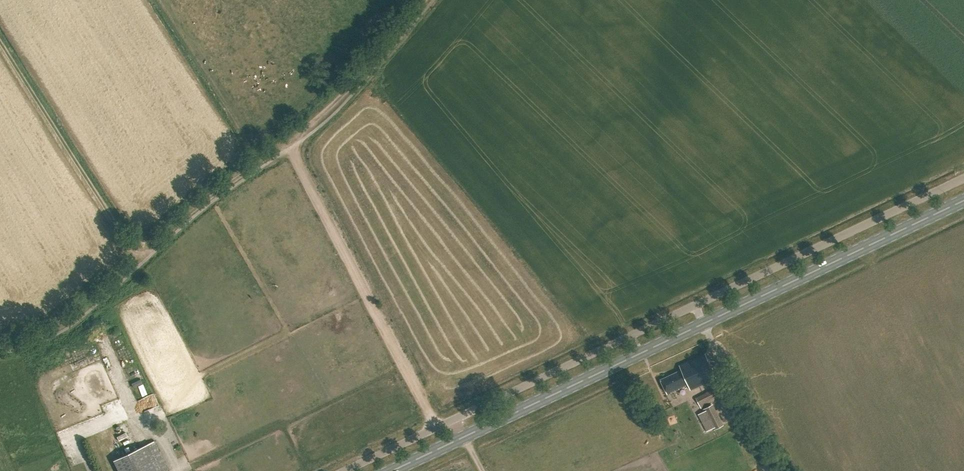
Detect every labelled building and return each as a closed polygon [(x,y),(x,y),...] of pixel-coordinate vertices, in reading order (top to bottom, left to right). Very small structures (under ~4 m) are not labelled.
[(660,380),(667,394),(688,384),(691,390),(716,378),(705,354),(679,365),(681,370),(660,380)] [(127,364),(128,370),(138,368),(136,362),(127,364)] [(696,398),(701,408),(727,394),(722,384),(696,398)] [(703,409),(713,428),(714,430),(722,426),(711,404),(703,409)] [(153,441),(113,460),(118,470),(167,470),(153,441)]
